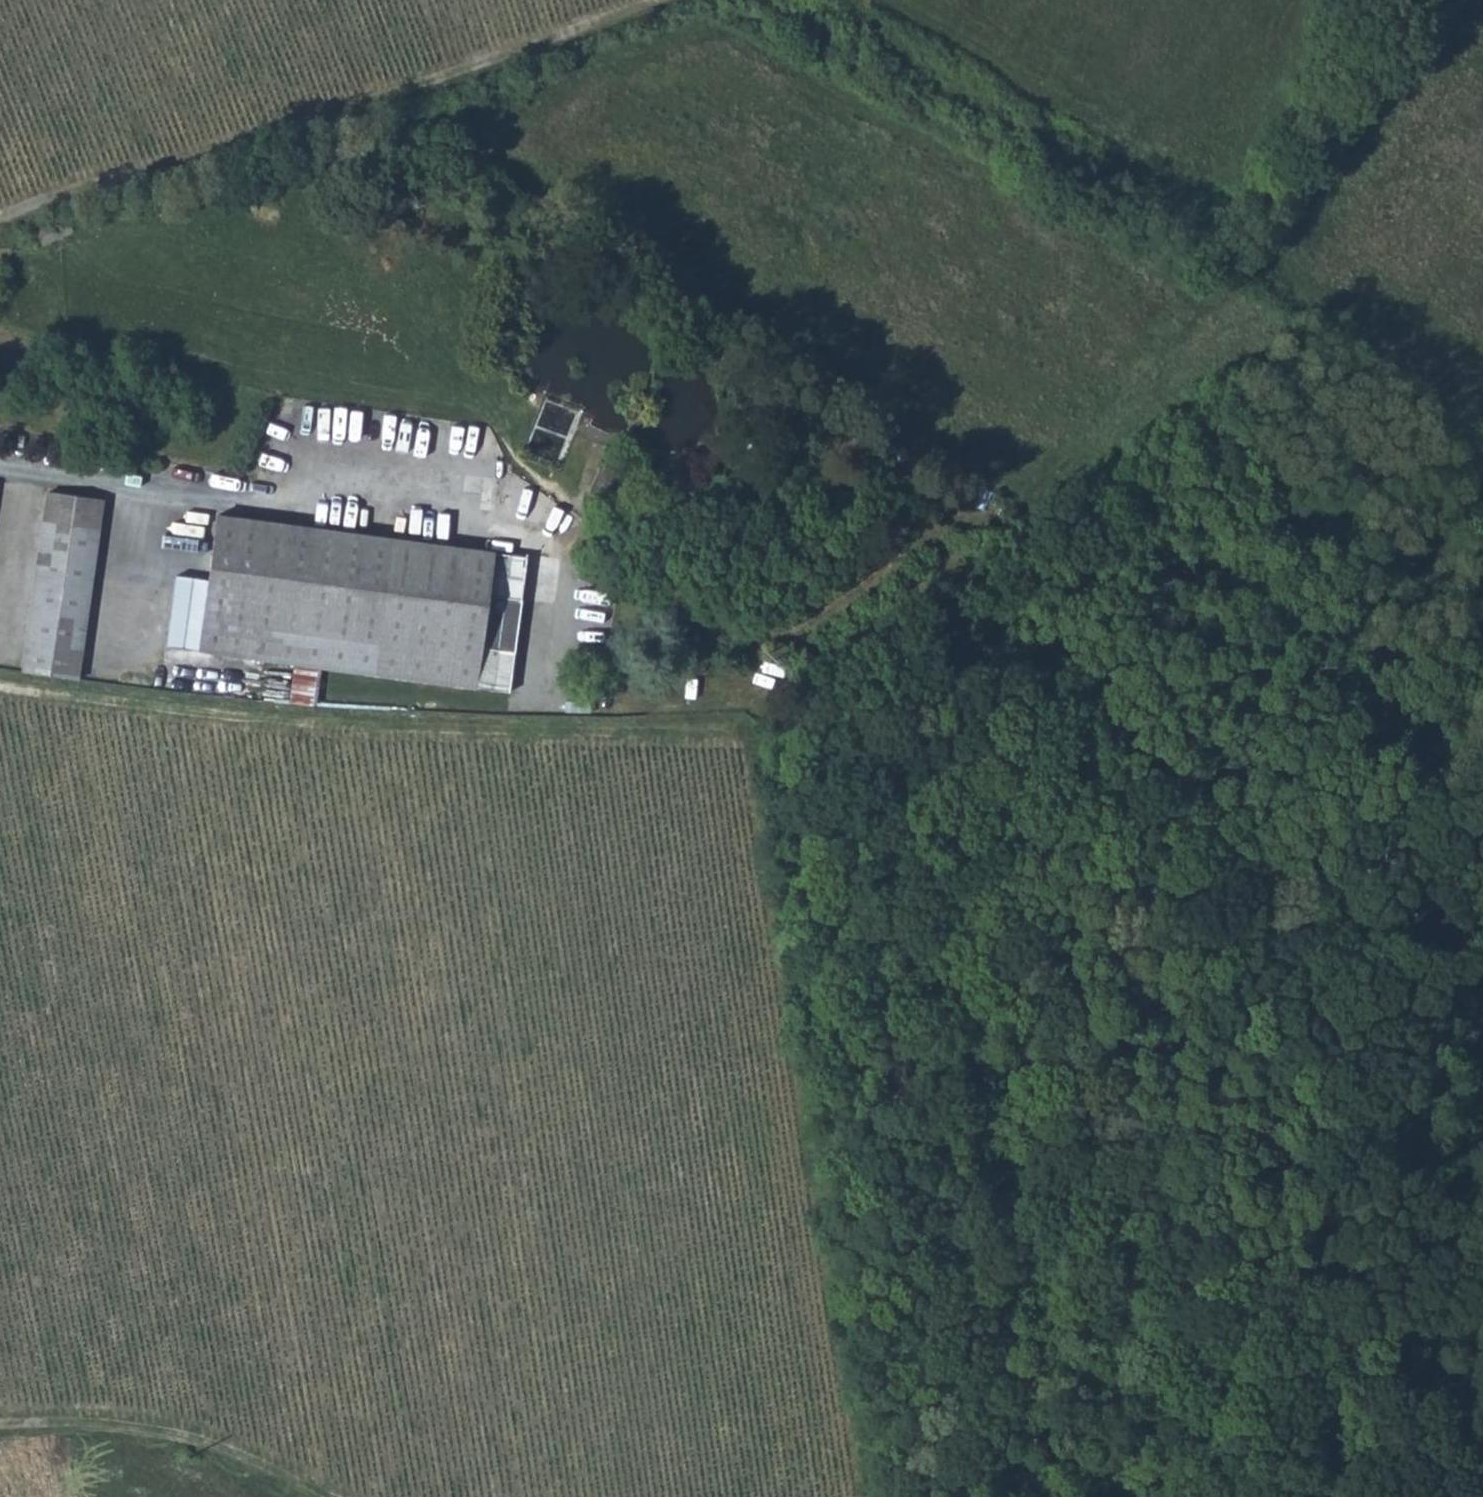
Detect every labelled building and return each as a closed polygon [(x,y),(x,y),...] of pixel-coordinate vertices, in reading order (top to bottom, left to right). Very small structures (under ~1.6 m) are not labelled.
[(45,496),(19,670),(78,678),(103,504),(45,496)] [(527,563),(492,557),(217,519),(208,581),(171,577),(162,649),(507,696),(527,563)]
